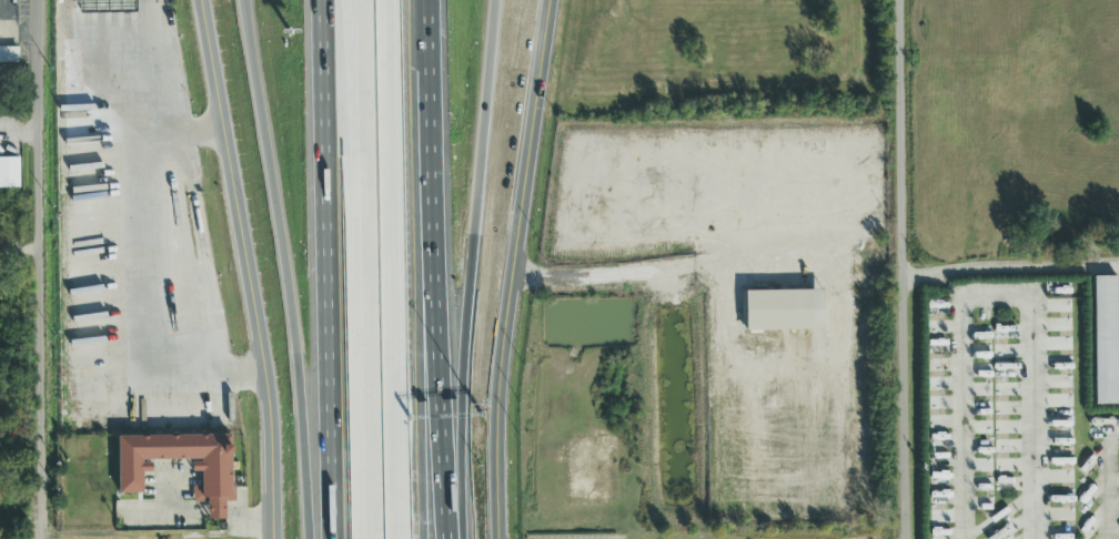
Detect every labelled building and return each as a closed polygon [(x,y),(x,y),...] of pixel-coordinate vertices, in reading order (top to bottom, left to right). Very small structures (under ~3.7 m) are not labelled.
[(75,12),(75,0),(133,0),(133,12),(75,12)] [(18,63),(18,48),(0,48),(0,63),(18,63)] [(19,189),(19,159),(0,159),(0,189),(19,189)] [(1116,278),(1093,278),(1095,406),(1118,406),(1116,278)] [(746,332),(824,331),(823,291),(745,292),(746,332)] [(117,438),(119,495),(142,494),(142,474),(150,473),(150,462),(191,461),(192,473),(201,472),(201,487),(192,487),(193,503),(207,503),(207,521),(225,521),(225,503),(232,503),(231,435),(117,438)]
